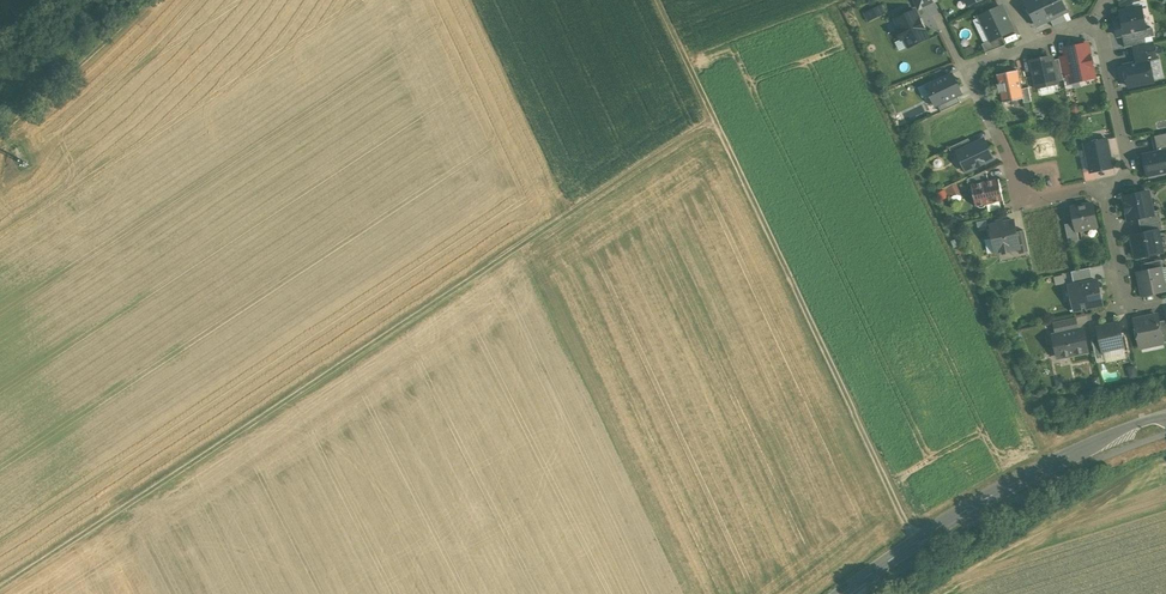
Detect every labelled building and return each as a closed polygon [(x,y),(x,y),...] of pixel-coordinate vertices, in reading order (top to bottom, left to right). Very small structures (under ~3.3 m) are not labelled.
[(920,9),(937,1),(937,0),(916,0),(920,9)] [(1026,2),(1037,26),(1051,19),(1063,13),(1068,11),(1062,0),(1029,0),(1026,2)] [(868,20),(885,11),(881,3),(863,12),(868,20)] [(1001,6),(981,16),(992,40),(1001,36),(1013,30),(1001,6)] [(1128,7),(1125,10),(1121,12),(1123,22),(1115,23),(1118,36),(1123,35),(1143,31),(1146,30),(1146,29),(1141,7),(1136,8),(1132,6),(1128,7)] [(915,11),(896,20),(900,29),(897,30),(902,39),(905,38),(909,47),(928,38),(915,11)] [(1063,13),(1051,19),(1054,27),(1068,22),(1063,13)] [(1152,28),(1146,29),(1146,30),(1143,31),(1144,36),(1154,34),(1152,28)] [(1143,31),(1123,35),(1125,48),(1132,46),(1146,43),(1144,36),(1143,31)] [(1006,45),(1001,36),(992,40),(982,45),(986,53),(1006,45)] [(1146,43),(1132,46),(1136,63),(1149,60),(1149,61),(1157,59),(1153,42),(1146,43)] [(1088,44),(1077,46),(1075,45),(1073,46),(1071,48),(1064,49),(1066,56),(1070,77),(1071,78),(1077,77),(1078,78),(1081,80),(1095,77),(1088,44)] [(1066,56),(1059,57),(1059,59),(1063,78),(1070,77),(1066,56)] [(1051,57),(1032,62),(1037,87),(1057,83),(1057,82),(1052,60),(1051,57)] [(1063,78),(1059,59),(1052,60),(1057,82),(1064,80),(1063,78)] [(1136,63),(1124,66),(1129,87),(1153,81),(1149,61),(1149,60),(1136,63)] [(1017,70),(997,74),(999,84),(997,84),(999,94),(1001,93),(1003,103),(1023,98),(1024,98),(1021,89),(1017,70)] [(963,94),(953,73),(927,86),(937,107),(938,106),(959,96),(963,94)] [(1028,87),(1021,89),(1024,98),(1023,98),(1024,103),(1031,101),(1028,87)] [(962,102),(959,96),(938,106),(941,112),(962,102)] [(1152,136),(1156,153),(1165,151),(1165,133),(1152,136)] [(969,139),(949,148),(953,155),(958,152),(972,145),(969,139)] [(972,145),(958,152),(967,171),(993,159),(984,139),(972,145)] [(1107,139),(1085,144),(1091,172),(1113,167),(1107,139)] [(1144,155),(1148,175),(1165,171),(1165,151),(1156,153),(1144,155)] [(986,170),(967,179),(968,186),(971,186),(971,185),(989,181),(986,170)] [(989,181),(971,185),(971,186),(976,206),(978,206),(979,207),(981,208),(983,208),(984,207),(986,206),(987,204),(1004,200),(999,179),(989,181)] [(1148,192),(1124,197),(1126,204),(1125,205),(1127,212),(1129,220),(1138,218),(1153,215),(1152,212),(1148,192)] [(1092,203),(1072,208),(1075,222),(1077,231),(1097,226),(1092,203)] [(1153,215),(1138,218),(1140,225),(1161,221),(1159,210),(1152,212),(1153,215)] [(1014,220),(990,225),(991,228),(987,229),(989,237),(993,236),(996,253),(1003,252),(1003,253),(1011,252),(1011,250),(1019,249),(1020,248),(1016,232),(1014,220)] [(1140,225),(1142,233),(1157,230),(1157,231),(1163,230),(1161,221),(1140,225)] [(1075,222),(1065,224),(1069,242),(1079,240),(1077,231),(1075,222)] [(1097,226),(1077,231),(1079,240),(1099,236),(1097,226)] [(1025,230),(1016,232),(1020,248),(1019,249),(1020,253),(1029,251),(1025,230)] [(1142,233),(1132,235),(1137,257),(1162,252),(1157,231),(1157,230),(1142,233)] [(1162,260),(1141,264),(1143,271),(1160,267),(1161,268),(1164,267),(1162,260)] [(1160,267),(1143,271),(1138,272),(1143,295),(1165,291),(1161,268),(1160,267)] [(1090,268),(1072,272),(1074,285),(1093,281),(1090,268)] [(1074,285),(1070,286),(1073,300),(1074,300),(1076,308),(1075,309),(1075,310),(1102,304),(1097,280),(1093,281),(1074,285)] [(1157,315),(1135,319),(1135,320),(1140,347),(1164,343),(1164,342),(1159,321),(1158,316),(1158,315),(1157,315)] [(1076,317),(1055,322),(1057,334),(1078,330),(1076,317)] [(1119,323),(1098,327),(1100,334),(1103,351),(1104,351),(1124,346),(1119,323)] [(1057,334),(1055,335),(1060,357),(1087,351),(1082,329),(1078,330),(1057,334)] [(1100,334),(1091,335),(1096,356),(1105,354),(1104,351),(1103,351),(1100,334)]
